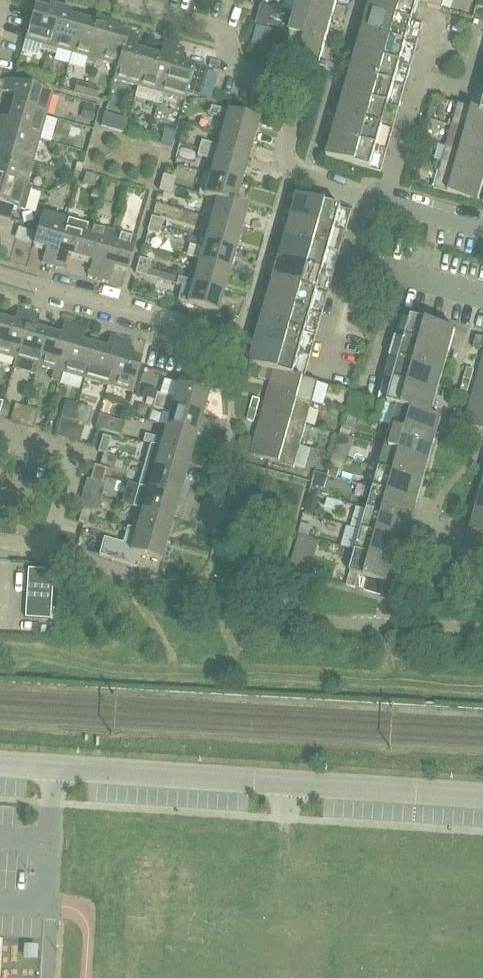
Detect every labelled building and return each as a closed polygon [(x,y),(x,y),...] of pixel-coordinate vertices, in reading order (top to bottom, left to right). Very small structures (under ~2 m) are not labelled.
[(297,13),(331,22),(337,2),(330,0),(301,0),(297,13)] [(369,10),(413,23),(419,2),(411,0),(372,0),(369,10)] [(442,9),(445,0),(411,0),(419,2),(442,9)] [(39,49),(48,52),(60,8),(49,5),(47,10),(35,7),(25,40),(40,44),(39,49)] [(57,48),(73,53),(82,20),(70,17),(71,11),(60,8),(48,52),(56,54),(57,48)] [(325,43),(331,22),(297,13),(286,10),(281,31),(291,34),(325,43)] [(364,26),(363,31),(407,43),(408,40),(413,23),(369,10),(364,26)] [(85,62),(94,65),(106,21),(95,17),(93,23),(82,20),(73,53),(87,57),(85,62)] [(261,18),(258,26),(266,28),(269,20),(261,18)] [(113,79),(114,79),(128,33),(116,30),(117,24),(106,21),(94,65),(101,67),(103,61),(117,65),(113,79)] [(267,48),(273,30),(257,26),(252,44),(267,48)] [(363,31),(357,52),(401,64),(407,43),(363,31)] [(114,79),(138,86),(140,76),(147,53),(135,50),(139,36),(128,33),(114,79)] [(285,55),(319,65),(325,43),(291,34),(285,55)] [(138,86),(161,92),(174,46),(163,43),(159,57),(147,53),(140,76),(138,86)] [(207,72),(194,68),(194,66),(181,63),(185,49),(174,46),(161,92),(185,99),(186,94),(200,97),(207,72)] [(357,52),(353,67),(351,72),(395,85),(401,64),(357,52)] [(27,79),(39,83),(42,72),(31,68),(27,79)] [(39,83),(51,86),(54,75),(42,72),(39,83)] [(389,106),(395,85),(351,72),(345,93),(389,106)] [(52,92),(6,79),(3,90),(16,94),(12,107),(45,116),(52,92)] [(76,82),(73,92),(85,96),(88,85),(76,82)] [(100,89),(88,85),(85,96),(97,100),(100,89)] [(478,87),(472,108),(482,111),(482,88),(478,87)] [(145,92),(142,104),(167,109),(169,97),(145,92)] [(383,127),(389,106),(345,93),(339,114),(383,127)] [(84,104),(80,117),(92,121),(95,107),(84,104)] [(458,104),(452,125),(482,134),(482,111),(472,108),(458,104)] [(208,114),(226,119),(222,133),(252,141),(258,120),(211,106),(208,114)] [(38,139),(45,116),(12,107),(9,120),(0,117),(0,128),(38,139)] [(104,113),(101,127),(108,129),(112,115),(104,113)] [(378,147),(383,127),(339,114),(334,135),(378,147)] [(132,136),(134,124),(115,120),(112,132),(132,136)] [(446,146),(482,156),(482,134),(452,125),(446,146)] [(0,151),(0,153),(32,163),(38,139),(0,128),(0,140),(3,141),(0,151)] [(222,133),(218,145),(201,140),(199,149),(246,162),(252,141),(222,133)] [(327,157),(347,163),(371,169),(378,147),(334,135),(327,157)] [(446,146),(440,167),(482,179),(482,156),(446,146)] [(214,161),(210,174),(241,183),(246,162),(199,149),(197,156),(214,161)] [(25,186),(32,163),(0,153),(0,179),(25,186)] [(478,201),(482,182),(482,179),(440,167),(434,188),(478,201)] [(198,195),(204,197),(216,200),(217,199),(235,204),(235,203),(241,183),(210,174),(207,187),(200,185),(198,195)] [(163,175),(161,182),(173,186),(175,178),(163,175)] [(9,219),(12,208),(25,211),(31,188),(25,186),(0,179),(0,217),(9,219)] [(161,182),(159,190),(171,193),(173,186),(161,182)] [(312,224),(336,231),(346,234),(352,212),(342,209),(298,197),(295,209),(292,218),(312,224)] [(217,199),(216,200),(211,219),(241,228),(247,206),(235,203),(235,204),(217,199)] [(42,212),(33,245),(46,248),(42,261),(53,265),(66,219),(42,212)] [(151,216),(149,224),(161,227),(163,220),(151,216)] [(306,245),(330,252),(340,255),(346,234),(336,231),(312,224),(292,218),(289,229),(286,239),(306,245)] [(68,254),(80,258),(89,225),(66,219),(53,265),(64,268),(68,254)] [(207,233),(202,232),(200,238),(235,248),(241,228),(211,219),(207,233)] [(149,224),(147,232),(159,235),(161,227),(149,224)] [(89,275),(100,278),(113,232),(89,225),(80,258),(92,262),(89,275)] [(127,272),(137,238),(113,232),(100,278),(110,281),(113,268),(127,272)] [(203,248),(199,261),(229,269),(235,248),(200,238),(197,246),(203,248)] [(300,265),(324,272),(334,275),(340,255),(330,252),(306,245),(286,239),(280,260),(300,265)] [(139,258),(137,265),(149,268),(151,261),(139,258)] [(278,268),(274,281),(318,293),(327,296),(329,296),(334,275),(324,272),(300,265),(280,260),(278,268)] [(190,273),(188,280),(223,290),(229,269),(199,261),(196,275),(190,273)] [(137,265),(135,273),(147,276),(155,279),(157,272),(149,269),(149,268),(137,265)] [(217,312),(223,290),(188,280),(178,277),(176,284),(182,286),(177,300),(188,303),(217,312)] [(272,287),(269,299),(269,301),(321,316),(327,296),(318,293),(274,281),(272,287)] [(260,308),(263,309),(266,310),(263,322),(315,337),(321,316),(269,301),(269,299),(263,298),(260,308)] [(15,359),(29,312),(18,309),(14,323),(1,319),(0,324),(0,355),(15,359)] [(39,315),(29,312),(15,359),(13,369),(35,375),(38,366),(47,333),(35,329),(39,315)] [(448,350),(454,330),(412,318),(405,342),(453,356),(454,352),(448,350)] [(251,342),(256,344),(257,343),(309,358),(315,337),(263,322),(259,335),(253,333),(251,342)] [(60,336),(47,333),(38,366),(53,370),(51,378),(59,381),(61,372),(75,326),(63,323),(60,336)] [(61,372),(85,379),(94,345),(81,342),(85,329),(75,326),(61,372)] [(85,379),(108,385),(121,339),(110,336),(107,349),(94,345),(85,379)] [(482,340),(482,338),(476,336),(473,348),(480,350),(482,340)] [(132,392),(141,359),(128,356),(132,342),(121,339),(108,385),(132,392)] [(446,359),(452,361),(453,356),(405,342),(399,362),(442,375),(446,359)] [(251,364),(262,367),(269,369),(274,371),(274,370),(294,376),(295,376),(304,378),(309,358),(257,343),(256,344),(251,364)] [(443,392),(437,390),(442,375),(399,362),(393,382),(442,396),(443,392)] [(266,380),(269,369),(262,367),(259,378),(266,380)] [(471,381),(474,369),(467,367),(464,379),(471,381)] [(306,379),(304,378),(295,376),(294,376),(274,370),(274,371),(269,391),(312,403),(318,382),(306,379)] [(178,384),(174,397),(156,392),(154,399),(154,400),(172,405),(201,414),(208,392),(189,387),(191,379),(180,376),(178,384)] [(468,391),(471,381),(464,379),(461,389),(468,391)] [(431,414),(435,399),(441,401),(442,396),(393,382),(387,403),(398,406),(398,405),(431,414)] [(470,403),(482,406),(482,384),(476,382),(470,403)] [(144,386),(141,396),(147,397),(154,399),(156,392),(157,390),(144,386)] [(269,391),(263,412),(306,424),(312,403),(269,391)] [(152,406),(154,400),(154,399),(147,397),(145,404),(152,406)] [(253,397),(250,408),(257,410),(260,399),(253,397)] [(60,416),(73,420),(77,403),(65,399),(60,416)] [(172,405),(154,400),(152,406),(152,407),(170,412),(166,426),(196,434),(201,414),(172,405)] [(482,430),(482,406),(470,403),(464,424),(482,430)] [(10,406),(3,404),(2,404),(0,413),(0,416),(7,418),(9,411),(10,406)] [(436,415),(431,414),(398,405),(398,406),(392,426),(434,438),(439,423),(441,416),(436,415)] [(250,408),(247,419),(254,421),(257,410),(250,408)] [(459,423),(463,411),(455,409),(452,421),(459,423)] [(75,419),(87,422),(89,414),(77,411),(75,419)] [(263,412),(258,433),(300,445),(306,424),(263,412)] [(105,430),(118,434),(122,421),(108,418),(105,430)] [(351,427),(342,424),(340,434),(349,436),(351,427)] [(166,426),(162,439),(145,434),(142,442),(190,455),(196,434),(166,426)] [(392,426),(386,447),(428,460),(434,438),(392,426)] [(252,454),(294,466),(300,445),(258,433),(252,454)] [(110,437),(102,434),(98,451),(106,453),(110,437)] [(238,451),(245,453),(248,441),(241,439),(238,451)] [(158,454),(154,467),(184,476),(190,455),(142,442),(133,440),(132,444),(140,449),(158,454)] [(386,447),(380,468),(423,480),(428,460),(386,447)] [(333,455),(328,474),(338,477),(340,467),(342,457),(333,455)] [(113,469),(95,464),(94,464),(92,472),(104,475),(104,476),(111,478),(113,469)] [(154,467),(150,482),(144,480),(142,486),(178,497),(184,476),(154,467)] [(380,468),(374,489),(417,501),(423,480),(380,468)] [(312,484),(325,488),(329,475),(316,471),(312,484)] [(92,472),(90,480),(102,483),(104,476),(104,475),(92,472)] [(172,517),(178,497),(142,486),(142,487),(138,486),(132,506),(172,517)] [(374,489),(368,510),(411,522),(417,501),(374,489)] [(308,494),(304,510),(306,511),(313,513),(314,513),(318,497),(308,494)] [(95,508),(83,504),(80,514),(92,517),(95,508)] [(142,510),(138,522),(133,521),(131,528),(129,527),(129,528),(166,538),(172,517),(132,506),(132,507),(142,510)] [(477,509),(470,530),(475,532),(480,533),(482,534),(482,511),(477,509)] [(368,510),(362,530),(405,543),(408,533),(411,522),(368,510)] [(90,525),(92,517),(80,514),(78,521),(90,525)] [(312,526),(301,523),(299,533),(309,536),(312,526)] [(140,554),(160,560),(166,538),(129,528),(130,529),(124,544),(105,538),(99,555),(136,568),(140,554)] [(362,530),(356,552),(399,564),(405,543),(362,530)] [(299,536),(297,541),(318,547),(320,540),(313,538),(309,537),(307,537),(299,534),(299,536)] [(367,578),(375,580),(384,582),(389,583),(393,584),(399,564),(356,552),(350,573),(359,576),(367,578)] [(53,569),(28,568),(25,617),(50,618),(53,569)] [(350,573),(346,585),(355,587),(359,576),(350,573)] [(355,587),(363,589),(367,578),(359,576),(355,587)] [(363,589),(371,592),(375,580),(367,578),(363,589)] [(381,594),(384,582),(375,580),(371,592),(381,594)]
